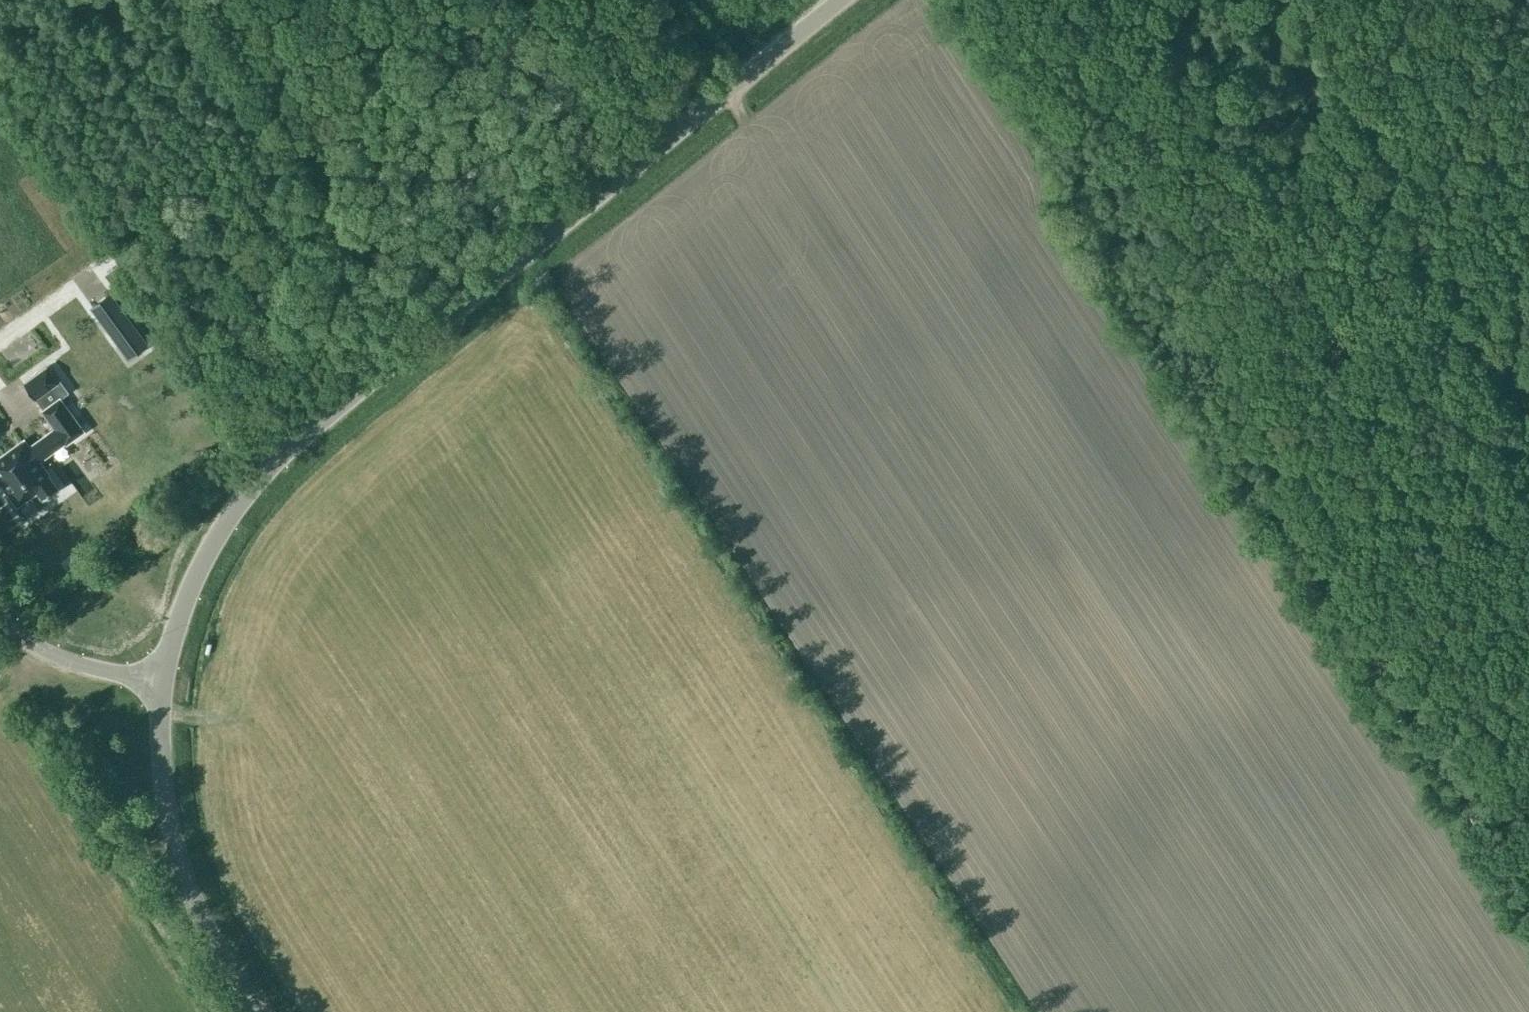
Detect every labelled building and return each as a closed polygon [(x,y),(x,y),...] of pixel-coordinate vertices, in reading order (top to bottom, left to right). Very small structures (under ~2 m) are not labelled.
[(111,291),(90,306),(128,358),(148,343),(111,291)] [(60,378),(57,380),(46,364),(23,380),(43,409),(51,421),(25,439),(24,438),(0,455),(0,481),(17,505),(37,490),(43,498),(58,487),(48,474),(49,473),(30,446),(56,427),(66,442),(83,430),(60,397),(69,391),(60,378)]
